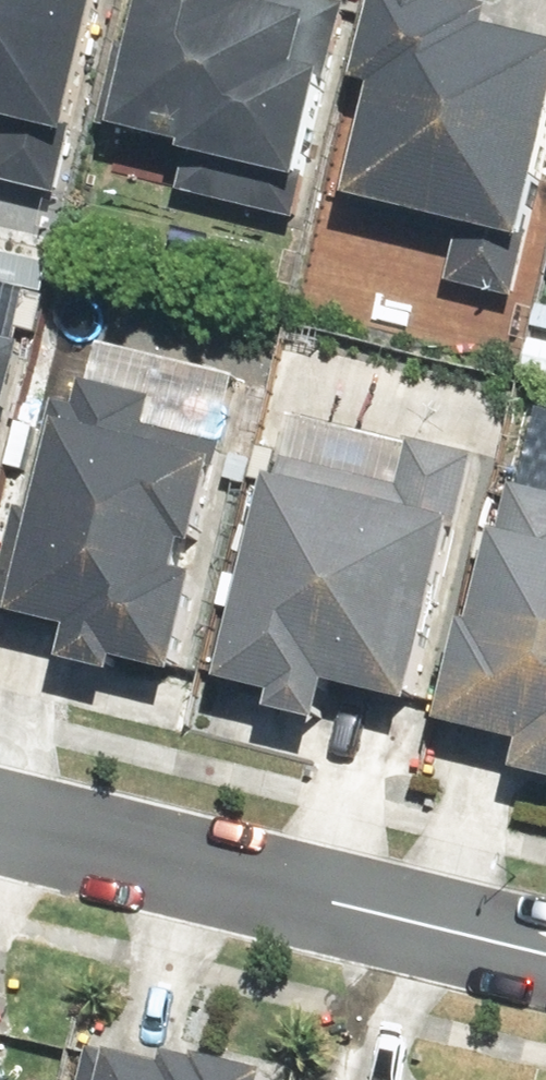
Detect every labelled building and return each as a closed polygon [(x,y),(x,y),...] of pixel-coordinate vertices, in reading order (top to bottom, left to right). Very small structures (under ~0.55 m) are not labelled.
[(67,203),(116,0),(0,0),(0,125),(9,127),(0,162),(0,187),(67,203)] [(311,189),(356,10),(316,0),(156,0),(143,50),(126,46),(105,130),(192,152),(190,159),(311,189)] [(526,306),(545,214),(545,44),(504,35),(508,17),(433,0),(389,0),(369,88),(384,91),(359,208),(465,231),(452,289),(526,306)] [(30,352),(0,344),(0,475),(30,352)] [(189,682),(212,583),(192,578),(198,551),(210,554),(234,449),(153,431),(159,400),(88,385),(83,409),(61,404),(36,514),(23,511),(0,612),(0,619),(80,637),(73,670),(127,682),(130,668),(189,682)] [(342,692),(423,712),(485,460),(416,443),(405,489),(288,460),(232,686),(286,700),(281,719),(332,731),(342,692)] [(451,731),(533,749),(526,780),(545,785),(545,494),(518,488),(486,630),(474,627),(451,731)] [(10,1027),(0,1024),(0,1068),(10,1027)] [(278,1072),(207,1056),(206,1060),(177,1054),(175,1065),(94,1047),(86,1079),(277,1079),(278,1072)]
